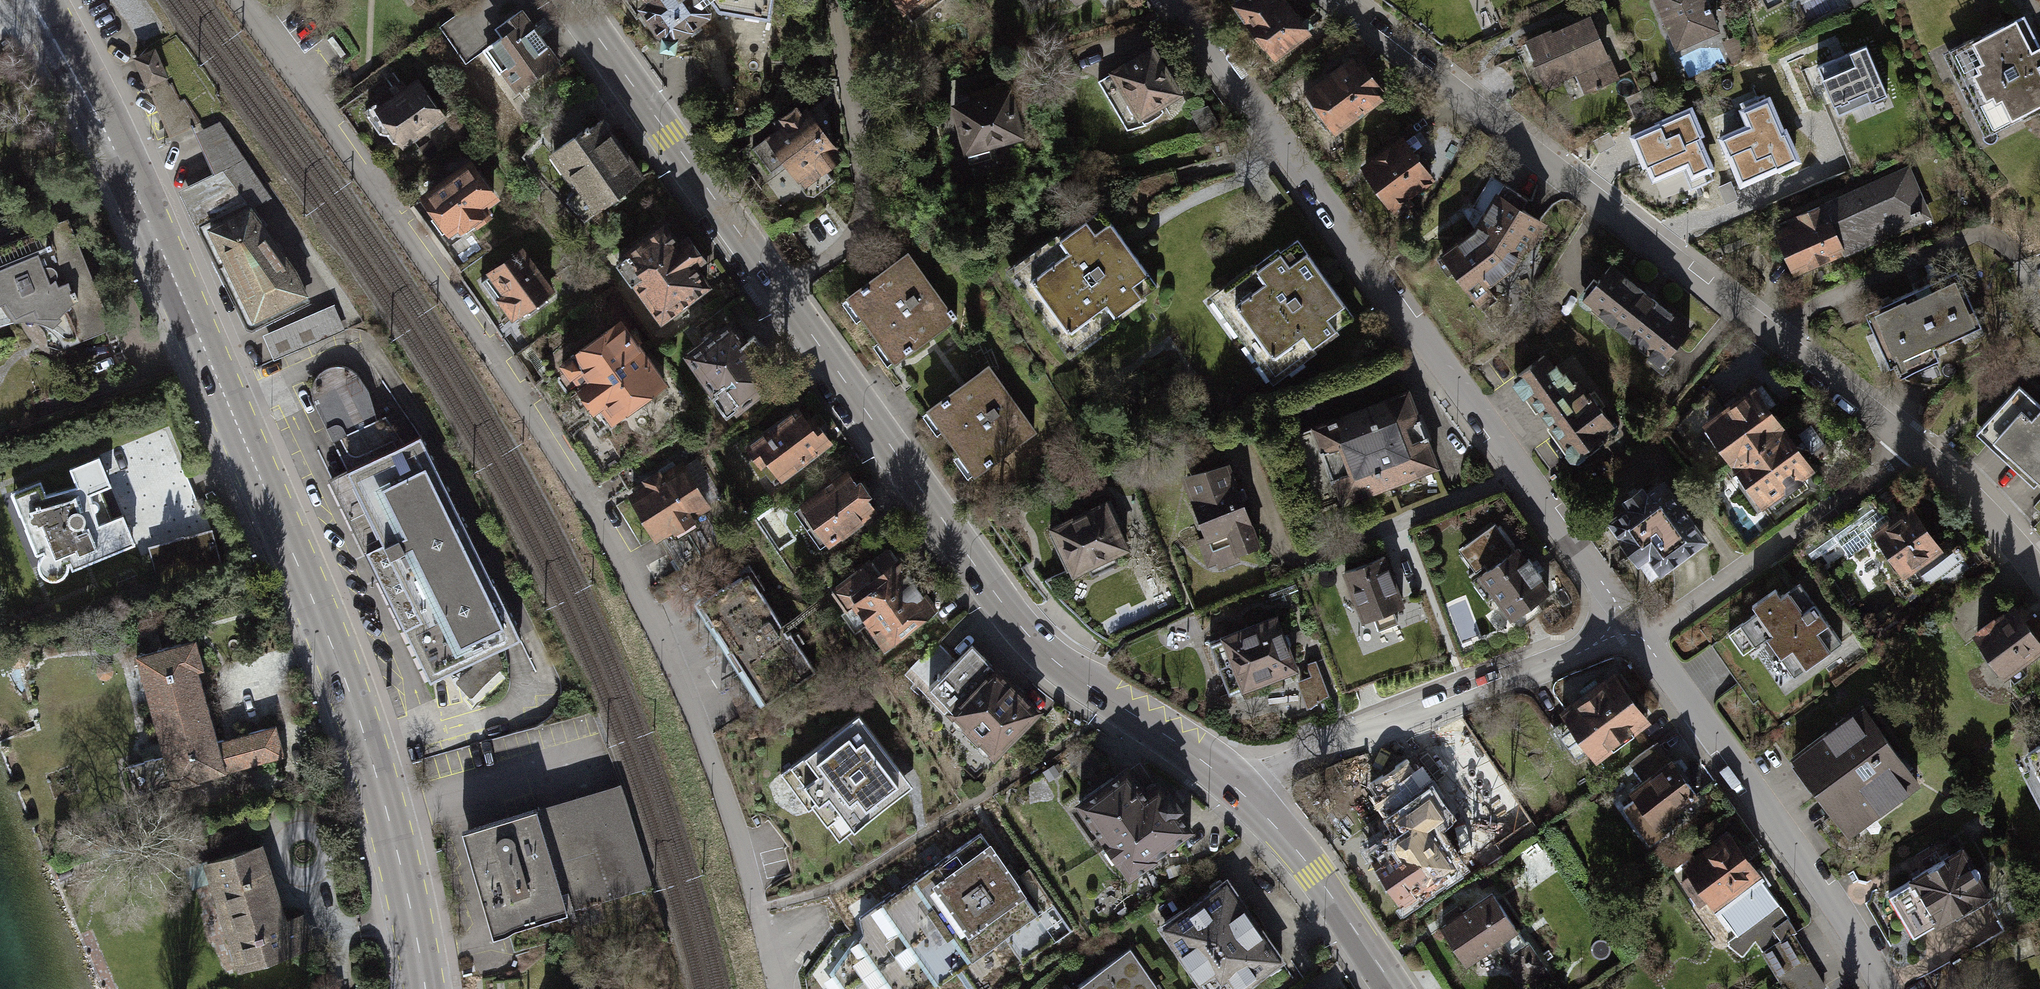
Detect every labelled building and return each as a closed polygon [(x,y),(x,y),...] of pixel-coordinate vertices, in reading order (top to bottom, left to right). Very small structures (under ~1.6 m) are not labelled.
[(655,48),(672,51),(676,39),(719,12),(768,20),(772,0),(621,0),(655,48)] [(913,17),(934,0),(899,0),(913,17)] [(1027,14),(1048,0),(1018,0),(1027,14)] [(1230,4),(1276,58),(1310,31),(1283,0),(1235,0),(1230,4)] [(1676,47),(1722,28),(1710,0),(1656,0),(1676,47)] [(1757,16),(1767,11),(1777,5),(1785,1),(1784,0),(1750,0),(1757,16)] [(499,33),(480,46),(516,96),(562,60),(523,5),(493,26),(499,33)] [(1587,12),(1526,39),(1545,82),(1575,69),(1585,94),(1618,78),(1587,12)] [(2025,17),(1944,56),(1985,138),(2039,106),(2039,44),(2025,17)] [(1185,93),(1154,43),(1107,71),(1108,74),(1097,81),(1126,131),(1147,127),(1145,121),(1164,112),(1161,106),(1185,93)] [(129,56),(140,86),(162,78),(151,48),(129,56)] [(1866,48),(1819,68),(1840,119),(1888,99),(1866,48)] [(1360,59),(1310,94),(1337,133),(1387,98),(1360,59)] [(421,76),(369,110),(399,154),(451,120),(421,76)] [(145,88),(165,136),(187,127),(167,79),(145,88)] [(1010,84),(947,101),(961,154),(1024,138),(1010,84)] [(806,103),(788,119),(830,173),(839,167),(829,153),(839,146),(806,103)] [(604,116),(553,151),(600,218),(651,183),(604,116)] [(830,173),(788,119),(764,137),(807,192),(830,173)] [(197,135),(214,176),(222,172),(245,206),(269,195),(220,123),(197,135)] [(1406,140),(1365,173),(1390,210),(1435,178),(1406,140)] [(503,198),(474,157),(421,193),(423,197),(414,203),(463,271),(487,252),(471,231),(495,215),(489,207),(503,198)] [(1908,163),(1818,205),(1842,259),(1934,220),(1908,163)] [(214,176),(177,192),(249,334),(311,304),(308,299),(245,206),(222,172),(214,176)] [(1438,254),(1473,299),(1518,266),(1547,224),(1498,189),(1476,232),(1438,254)] [(1818,205),(1766,228),(1792,281),(1842,259),(1818,205)] [(1055,240),(1008,276),(1067,354),(1117,316),(1143,298),(1158,286),(1149,273),(1142,264),(1115,228),(1110,221),(1100,207),(1083,219),(1055,240)] [(2,322),(12,320),(27,318),(38,323),(45,334),(47,346),(59,348),(77,338),(114,328),(98,285),(70,214),(0,242),(0,322),(2,322)] [(725,292),(677,227),(620,268),(668,333),(725,292)] [(1249,269),(1209,296),(1272,383),(1360,324),(1348,304),(1338,290),(1318,262),(1309,249),(1298,235),(1278,248),(1249,269)] [(526,250),(484,278),(517,327),(558,299),(526,250)] [(956,319),(907,251),(841,295),(891,361),(956,319)] [(1694,324),(1610,257),(1575,300),(1659,367),(1694,324)] [(1953,277),(1861,315),(1884,372),(1977,333),(1953,277)] [(263,333),(273,358),(345,329),(335,304),(263,333)] [(749,318),(687,357),(724,414),(786,374),(749,318)] [(586,399),(655,356),(632,320),(564,363),(586,399)] [(1547,352),(1510,378),(1576,464),(1603,446),(1597,439),(1613,426),(1601,407),(1590,414),(1547,352)] [(676,391),(655,356),(586,399),(608,434),(676,391)] [(1035,431),(987,365),(925,410),(973,476),(1035,431)] [(335,382),(340,404),(354,400),(358,416),(375,411),(366,374),(335,382)] [(2035,485),(2039,479),(2039,478),(2039,402),(2020,384),(1976,431),(2035,485)] [(1409,388),(1311,426),(1340,504),(1439,467),(1409,388)] [(1725,474),(1779,433),(1746,393),(1695,431),(1725,474)] [(835,451),(807,410),(757,444),(785,485),(835,451)] [(351,466),(326,479),(352,531),(369,564),(428,680),(521,633),(472,535),(468,527),(420,432),(394,445),(379,415),(336,437),(351,466)] [(37,479),(7,490),(33,555),(42,552),(38,560),(37,569),(45,578),(56,579),(64,575),(67,561),(70,568),(103,555),(136,542),(157,590),(170,587),(226,571),(214,537),(211,529),(173,426),(99,454),(76,463),(68,466),(75,484),(45,493),(37,479)] [(1811,477),(1779,433),(1725,474),(1754,516),(1811,477)] [(1229,460),(1179,476),(1205,535),(1194,539),(1205,566),(1235,555),(1245,551),(1263,544),(1229,460)] [(718,520),(681,461),(626,495),(664,554),(718,520)] [(856,471),(803,506),(834,551),(886,516),(856,471)] [(1713,540),(1671,477),(1612,517),(1654,579),(1713,540)] [(1102,495),(1037,525),(1062,578),(1127,548),(1102,495)] [(1909,507),(1866,540),(1901,585),(1944,552),(1909,507)] [(1523,542),(1513,550),(1495,524),(1458,551),(1477,577),(1484,587),(1509,622),(1556,588),(1523,542)] [(942,621),(891,550),(832,592),(850,616),(860,609),(893,656),(942,621)] [(1386,553),(1340,569),(1360,622),(1374,617),(1378,630),(1397,623),(1393,611),(1405,605),(1386,553)] [(749,579),(703,609),(766,705),(812,675),(749,579)] [(1824,616),(1803,586),(1781,601),(1774,592),(1754,606),(1759,613),(1731,633),(1744,650),(1766,634),(1796,674),(1825,653),(1832,648),(1841,640),(1830,624),(1824,616)] [(1971,631),(2005,678),(2039,655),(2039,642),(2015,604),(1971,631)] [(1220,629),(1205,634),(1228,695),(1242,690),(1251,687),(1298,670),(1276,608),(1226,626),(1220,629)] [(198,639),(139,655),(164,758),(123,768),(131,798),(173,787),(183,785),(288,756),(279,722),(216,738),(198,669),(206,668),(198,639)] [(972,644),(931,686),(952,709),(961,719),(996,757),(1044,707),(1006,673),(996,664),(972,644)] [(1632,690),(1576,725),(1601,764),(1657,729),(1632,690)] [(864,701),(774,772),(839,853),(929,782),(864,701)] [(1865,702),(1790,755),(1849,838),(1923,787),(1865,702)] [(1640,782),(1629,790),(1634,797),(1620,806),(1649,849),(1661,841),(1653,829),(1657,827),(1662,823),(1698,798),(1679,770),(1673,761),(1659,740),(1626,762),(1640,782)] [(2021,756),(2027,767),(2020,771),(2039,806),(2039,746),(2030,751),(2021,756)] [(1415,748),(1364,782),(1386,814),(1393,824),(1402,837),(1370,859),(1401,904),(1457,866),(1429,825),(1440,817),(1446,813),(1466,800),(1450,777),(1439,784),(1415,748)] [(1138,763),(1082,803),(1134,877),(1197,833),(1168,790),(1161,795),(1138,763)] [(537,807),(462,829),(493,935),(508,930),(513,951),(574,938),(566,913),(652,888),(624,795),(541,819),(537,807)] [(834,978),(842,988),(930,988),(938,983),(971,960),(980,954),(1040,912),(1028,897),(1020,887),(995,853),(988,845),(984,838),(924,879),(916,884),(884,906),(860,922),(864,938),(834,978)] [(1693,867),(1697,875),(1685,882),(1700,904),(1710,898),(1715,907),(1734,937),(1728,946),(1747,958),(1758,942),(1762,949),(1765,954),(1788,988),(1817,988),(1826,983),(1796,935),(1781,913),(1760,879),(1754,870),(1735,840),(1693,867)] [(284,914),(261,842),(205,860),(239,966),(317,941),(306,907),(284,914)] [(1908,877),(1884,891),(1914,943),(1940,929),(1954,920),(1996,896),(1966,844),(1923,868),(1908,877)] [(1166,923),(1207,988),(1266,988),(1298,969),(1240,876),(1166,923)] [(1493,899),(1445,932),(1470,967),(1485,956),(1498,974),(1530,951),(1493,899)] [(1011,935),(1027,961),(1075,932),(1059,906),(1011,935)] [(1136,948),(1074,988),(1163,988),(1136,948)]
